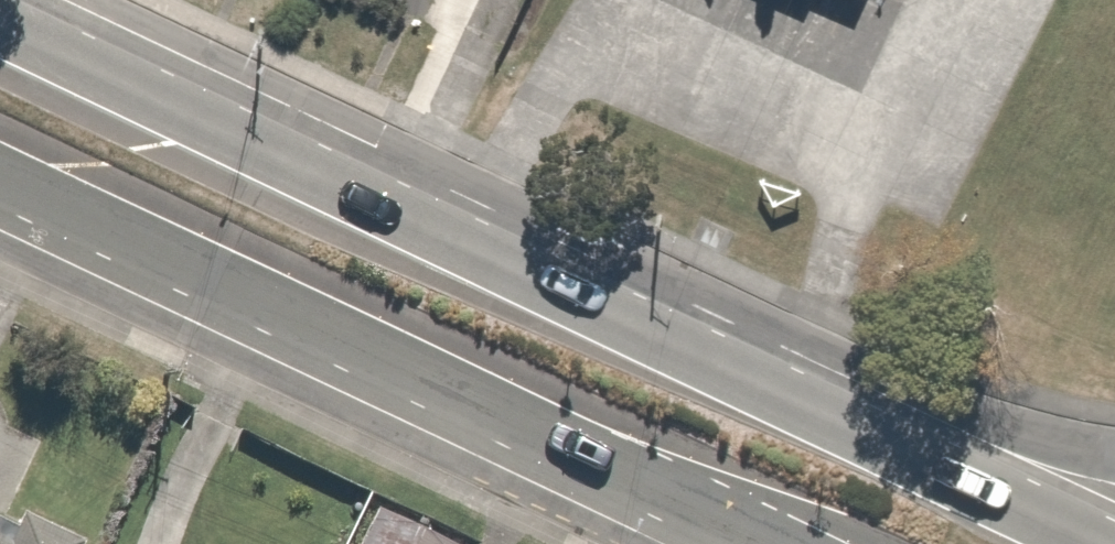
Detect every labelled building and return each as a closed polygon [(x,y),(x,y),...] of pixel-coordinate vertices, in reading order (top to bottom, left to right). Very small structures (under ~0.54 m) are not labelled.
[(460,541),(386,497),(359,543),(458,543),(460,541)] [(3,502),(0,508),(0,543),(93,543),(3,502)]
